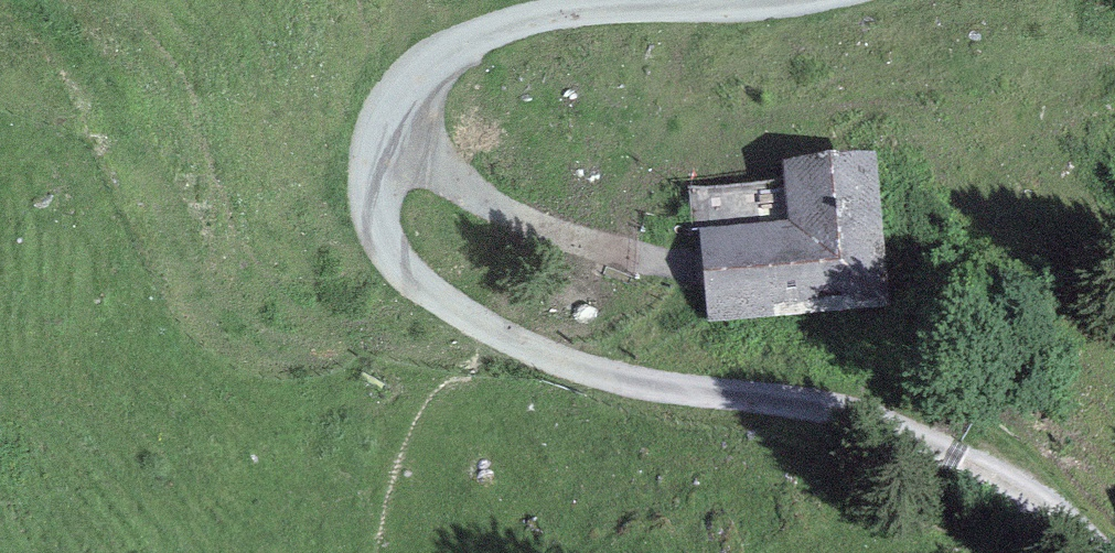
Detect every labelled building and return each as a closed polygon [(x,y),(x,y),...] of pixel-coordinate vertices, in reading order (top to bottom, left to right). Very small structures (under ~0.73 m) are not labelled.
[(714,242),(719,315),(887,304),(879,174),(822,178),(826,235),(714,242)]
